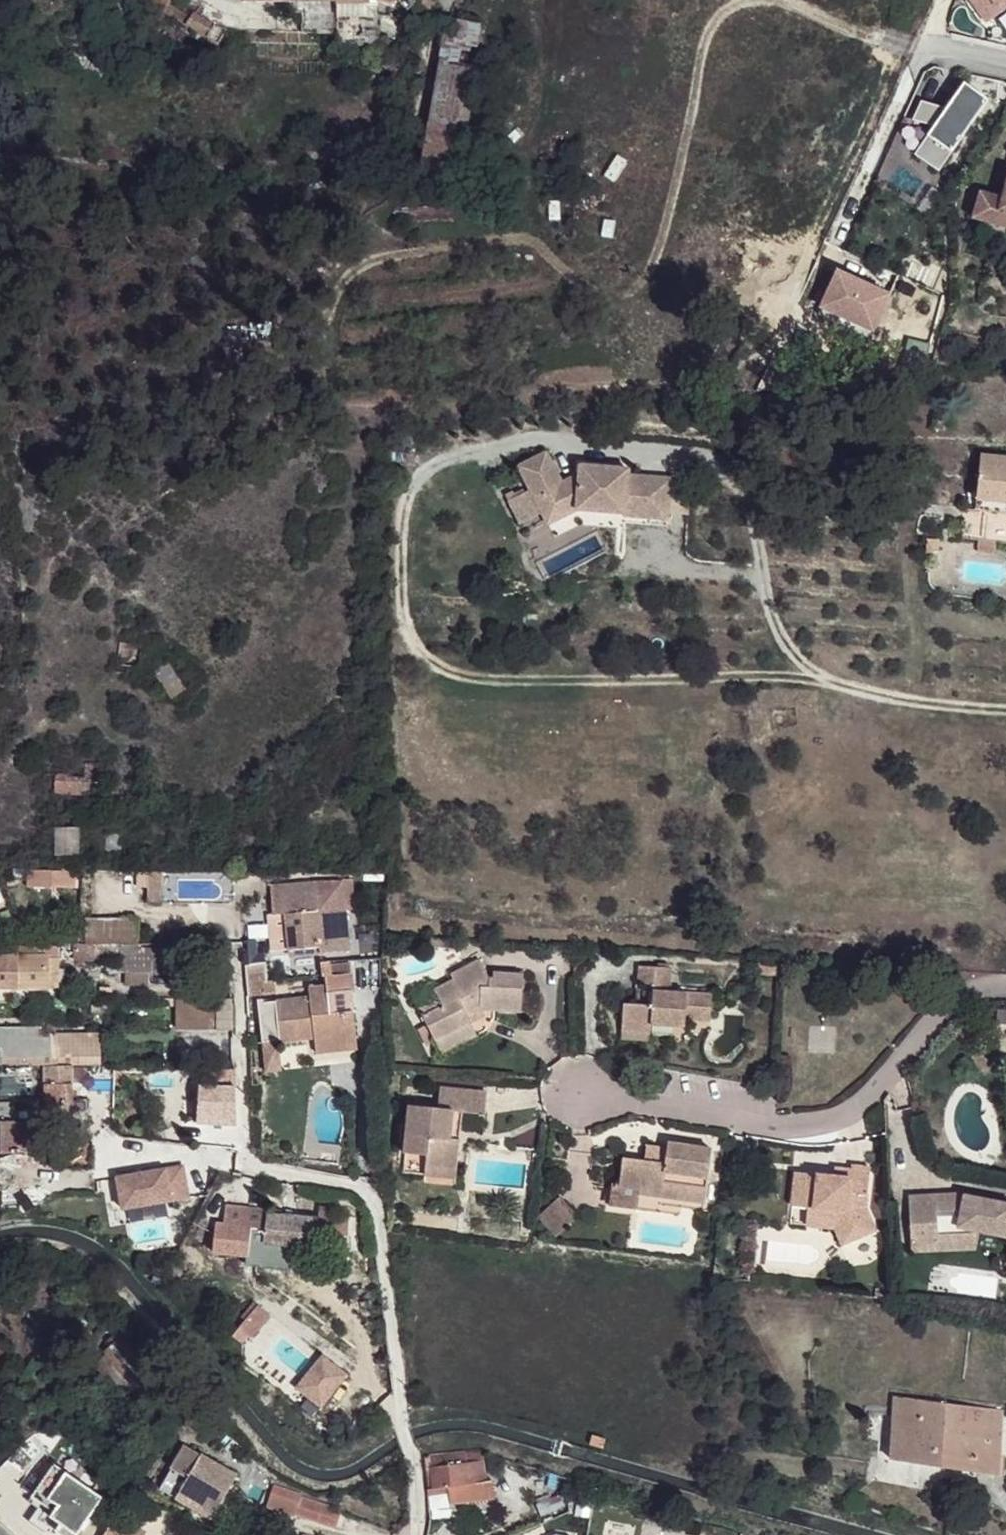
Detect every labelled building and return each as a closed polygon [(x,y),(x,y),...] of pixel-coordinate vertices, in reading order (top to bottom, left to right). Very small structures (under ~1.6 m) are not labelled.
[(164,12),(171,3),(173,0),(143,0),(164,12)] [(338,0),(308,0),(309,14),(332,13),(333,10),(338,11),(338,2),(338,0)] [(430,10),(431,0),(417,0),(415,8),(423,9),(430,10)] [(981,7),(1005,23),(1005,0),(985,0),(981,7)] [(309,14),(310,34),(331,34),(338,34),(338,44),(384,44),(384,15),(378,14),(377,3),(367,2),(338,2),(338,11),(333,10),(332,13),(309,14)] [(188,26),(193,16),(171,3),(164,12),(188,26)] [(428,17),(423,9),(415,8),(409,15),(418,25),(428,17)] [(196,12),(193,16),(188,26),(211,38),(219,27),(196,12)] [(472,43),(480,44),(484,21),(450,15),(446,38),(472,43)] [(218,43),(229,33),(219,27),(211,38),(218,43)] [(446,38),(443,59),(468,63),(472,43),(446,38)] [(443,59),(425,175),(459,178),(476,64),(468,63),(443,59)] [(988,97),(963,80),(945,106),(919,98),(910,119),(931,126),(912,153),(937,171),(988,97)] [(1004,196),(984,191),(977,215),(1005,222),(1005,190),(1004,196)] [(889,293),(838,270),(818,312),(839,322),(843,315),(872,328),(889,293)] [(872,328),(843,315),(839,322),(869,336),(872,328)] [(663,508),(666,468),(623,465),(623,459),(575,456),(574,465),(556,474),(541,444),(514,457),(529,489),(542,483),(556,509),(573,499),(620,503),(620,506),(663,508)] [(980,510),(1005,511),(1005,466),(981,465),(980,510)] [(556,509),(542,483),(529,489),(542,515),(556,509)] [(980,510),(979,520),(1005,521),(1005,511),(980,510)] [(940,547),(940,531),(926,530),(926,547),(940,547)] [(171,661),(155,669),(173,696),(188,688),(171,661)] [(106,790),(105,760),(88,762),(87,792),(106,790)] [(58,792),(87,792),(88,762),(71,764),(71,773),(58,775),(58,792)] [(58,792),(58,775),(47,774),(46,791),(58,792)] [(42,832),(50,839),(54,832),(47,825),(44,825),(41,828),(42,832)] [(80,853),(78,830),(57,832),(58,853),(80,853)] [(108,853),(122,853),(121,830),(108,830),(108,853)] [(161,869),(150,869),(149,901),(161,901),(161,869)] [(50,870),(28,870),(28,885),(50,885),(50,870)] [(66,870),(50,870),(50,885),(65,885),(66,870)] [(379,895),(379,872),(356,871),(356,894),(379,895)] [(344,879),(270,884),(273,916),(286,914),(289,948),(320,945),(320,953),(349,950),(347,929),(348,929),(344,879)] [(87,916),(88,941),(140,941),(140,916),(87,916)] [(88,941),(76,941),(76,959),(121,960),(120,971),(152,970),(152,961),(161,961),(161,964),(178,964),(177,971),(200,970),(200,940),(190,940),(164,940),(140,941),(88,941)] [(0,944),(0,986),(13,986),(15,944),(0,944)] [(15,944),(13,986),(57,988),(59,945),(15,944)] [(255,963),(254,952),(243,953),(243,964),(255,963)] [(333,985),(352,984),(351,968),(332,970),(331,954),(322,955),(323,970),(325,970),(326,980),(308,980),(309,987),(327,985),(333,985)] [(521,1008),(524,973),(496,971),(496,975),(489,974),(481,958),(452,973),(455,978),(435,988),(439,996),(443,1006),(424,1016),(429,1025),(435,1038),(436,1039),(471,1021),(463,1004),(475,1005),(521,1008)] [(781,962),(756,960),(755,974),(781,976),(781,962)] [(712,991),(671,988),(672,966),(641,964),(640,982),(655,982),(654,1003),(624,1001),(622,1026),(651,1027),(651,1022),(686,1023),(687,1018),(710,1019),(712,991)] [(257,971),(257,983),(269,982),(268,971),(257,971)] [(309,990),(276,993),(279,1034),(313,1031),(331,1030),(332,1039),(353,1038),(351,1006),(334,1007),(328,1007),(327,985),(309,987),(309,990)] [(69,995),(50,996),(51,1012),(69,1011),(69,995)] [(220,997),(178,996),(178,1028),(220,1028),(220,997)] [(443,1006),(439,996),(419,1006),(424,1016),(443,1006)] [(463,1004),(471,1021),(481,1016),(475,1005),(463,1004)] [(995,1010),(993,1032),(1005,1032),(1005,1011),(995,1010)] [(471,1021),(436,1039),(442,1050),(477,1032),(471,1021)] [(435,1038),(429,1025),(423,1028),(429,1041),(435,1038)] [(42,1026),(0,1026),(0,1046),(4,1046),(4,1061),(35,1062),(35,1064),(81,1063),(100,1064),(101,1041),(95,1034),(42,1033),(42,1026)] [(651,1027),(622,1026),(622,1036),(651,1037),(651,1027)] [(331,1030),(313,1031),(314,1047),(353,1045),(353,1038),(332,1039),(331,1030)] [(280,1061),(278,1034),(262,1035),(264,1062),(280,1061)] [(221,1067),(216,1068),(216,1079),(236,1079),(235,1067),(232,1067),(221,1067)] [(201,1120),(238,1121),(236,1079),(216,1079),(216,1083),(201,1084),(201,1120)] [(73,1084),(44,1085),(45,1114),(66,1114),(66,1129),(88,1129),(87,1099),(74,1100),(73,1084)] [(486,1093),(440,1089),(438,1107),(411,1104),(407,1151),(427,1152),(426,1161),(457,1164),(459,1138),(451,1138),(454,1109),(462,1110),(485,1112),(486,1093)] [(0,1103),(0,1141),(1,1141),(2,1154),(34,1153),(33,1121),(33,1110),(18,1110),(18,1112),(13,1113),(13,1103),(0,1103)] [(454,1109),(451,1138),(459,1138),(462,1110),(454,1109)] [(705,1201),(713,1147),(668,1141),(667,1149),(665,1162),(645,1158),(624,1155),(618,1186),(614,1185),(611,1203),(660,1211),(663,1195),(705,1201)] [(93,1145),(68,1145),(64,1155),(58,1173),(94,1175),(93,1145)] [(665,1162),(667,1149),(646,1145),(645,1158),(665,1162)] [(427,1152),(407,1151),(406,1171),(425,1172),(426,1161),(427,1152)] [(457,1164),(426,1161),(425,1172),(456,1175),(457,1164)] [(866,1208),(872,1167),(852,1165),(852,1167),(851,1176),(835,1173),(796,1169),(792,1204),(812,1206),(837,1209),(835,1227),(843,1244),(860,1236),(851,1216),(866,1208)] [(851,1176),(852,1167),(836,1166),(835,1173),(851,1176)] [(172,1170),(120,1178),(125,1210),(177,1203),(172,1170)] [(564,1190),(541,1211),(559,1232),(583,1210),(564,1190)] [(967,1191),(938,1192),(939,1209),(963,1208),(966,1193),(967,1191)] [(911,1194),(913,1250),(979,1247),(982,1230),(1005,1234),(1005,1200),(966,1193),(963,1208),(958,1231),(940,1232),(939,1209),(938,1192),(911,1194)] [(268,1212),(265,1241),(317,1247),(319,1228),(350,1232),(351,1208),(338,1207),(338,1201),(322,1200),(320,1210),(316,1210),(316,1215),(268,1212)] [(262,1209),(231,1206),(230,1223),(222,1222),(220,1255),(253,1257),(256,1231),(260,1231),(262,1209)] [(837,1209),(812,1206),(810,1225),(835,1227),(837,1209)] [(851,1216),(860,1236),(876,1228),(866,1208),(851,1216)] [(874,1300),(882,1301),(884,1290),(875,1288),(874,1300)] [(247,1320),(241,1329),(252,1338),(270,1316),(253,1302),(242,1316),(247,1320)] [(120,1339),(150,1374),(158,1369),(122,1328),(114,1334),(118,1340),(120,1339)] [(136,1383),(137,1386),(143,1382),(150,1374),(120,1339),(118,1340),(107,1350),(108,1352),(136,1383)] [(0,1341),(0,1363),(1,1363),(11,1351),(0,1341)] [(124,1394),(136,1383),(108,1352),(97,1362),(124,1394)] [(346,1376),(319,1357),(294,1391),(321,1410),(346,1376)] [(143,1382),(137,1386),(151,1400),(156,1395),(143,1382)] [(923,1399),(896,1394),(894,1413),(892,1436),(890,1459),(917,1463),(923,1399)] [(972,1470),(977,1405),(930,1398),(923,1399),(917,1463),(972,1470)] [(972,1470),(997,1474),(1001,1413),(1000,1408),(977,1405),(972,1470)] [(236,1478),(185,1446),(164,1480),(215,1512),(226,1495),(236,1478)] [(483,1448),(432,1455),(432,1465),(431,1466),(433,1488),(449,1486),(450,1493),(451,1504),(498,1498),(494,1479),(488,1480),(483,1448)] [(432,1465),(432,1455),(425,1455),(430,1494),(450,1493),(449,1486),(433,1488),(431,1466),(432,1465)] [(26,1497),(74,1532),(104,1492),(56,1457),(26,1497)] [(215,1512),(164,1480),(162,1484),(211,1515),(226,1524),(238,1503),(226,1495),(215,1512)] [(320,1521),(326,1505),(274,1484),(266,1502),(295,1514),(296,1511),(320,1521)] [(557,1492),(534,1502),(539,1514),(562,1503),(557,1492)] [(160,1515),(164,1507),(156,1502),(151,1511),(160,1515)] [(320,1521),(336,1527),(341,1512),(326,1505),(320,1521)] [(104,1534),(132,1534),(124,1530),(111,1522),(104,1534)]
